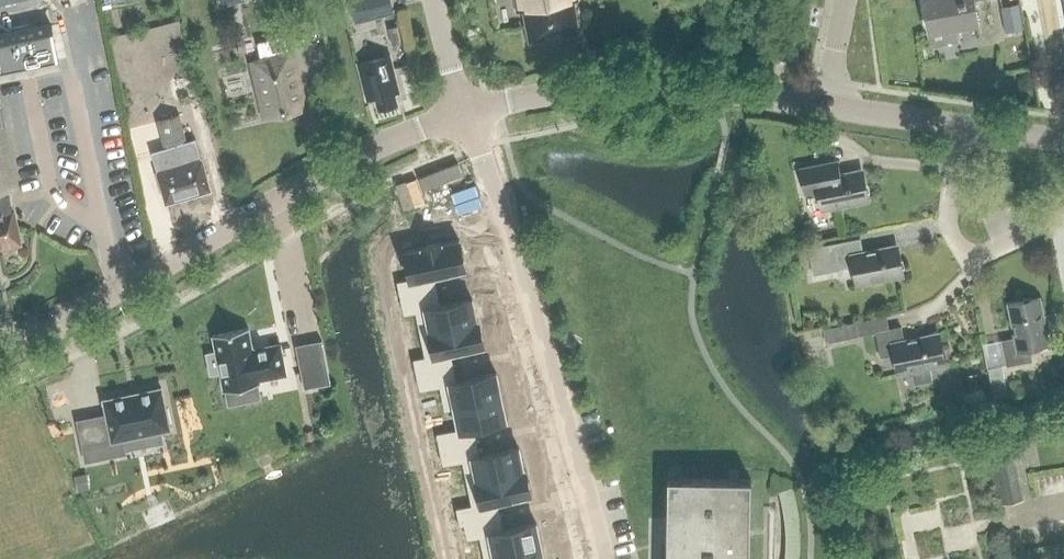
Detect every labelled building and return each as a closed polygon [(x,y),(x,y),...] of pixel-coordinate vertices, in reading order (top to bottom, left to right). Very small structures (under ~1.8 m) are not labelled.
[(357,21),(395,11),(393,0),(352,0),(357,21)] [(519,18),(526,17),(530,40),(578,31),(573,1),(578,0),(515,0),(519,18)] [(929,33),(978,24),(973,0),(923,0),(929,33)] [(1002,7),(1004,22),(1021,19),(1018,4),(1002,7)] [(57,67),(58,68),(61,67),(60,64),(59,64),(50,23),(0,34),(0,78),(57,67)] [(292,53),(289,53),(285,36),(257,42),(261,60),(253,62),(266,118),(287,113),(286,110),(301,106),(297,89),(300,89),(292,53)] [(387,54),(369,59),(361,61),(371,98),(378,96),(381,108),(400,103),(397,91),(402,90),(396,65),(390,66),(387,54)] [(3,98),(3,108),(29,108),(29,98),(3,98)] [(21,244),(14,207),(12,208),(8,189),(16,187),(0,107),(0,248),(21,244)] [(169,119),(129,130),(137,157),(152,153),(166,203),(210,190),(196,139),(176,144),(169,119)] [(867,201),(861,169),(841,173),(838,160),(800,167),(805,193),(821,190),(825,209),(867,201)] [(425,214),(412,218),(415,234),(429,231),(425,214)] [(809,247),(814,273),(856,266),(860,284),(902,277),(896,245),(864,250),(862,238),(809,247)] [(410,279),(398,282),(401,299),(437,291),(434,276),(466,270),(459,240),(442,243),(442,242),(422,247),(422,248),(404,251),(410,279)] [(437,291),(401,299),(405,314),(416,311),(421,334),(479,322),(478,321),(477,322),(472,298),(440,305),(437,291)] [(1049,342),(1041,299),(1010,305),(1016,338),(1003,340),(1008,366),(1034,360),(1031,345),(1049,342)] [(426,357),(414,360),(417,375),(453,367),(450,353),(484,346),(479,322),(421,334),(426,357)] [(859,322),(828,328),(831,342),(861,336),(859,322)] [(901,372),(914,369),(916,382),(934,379),(931,366),(945,363),(939,332),(905,339),(903,327),(878,332),(883,358),(898,355),(901,372)] [(249,328),(212,335),(213,337),(214,337),(217,352),(206,354),(211,375),(221,373),(224,390),(223,390),(224,391),(260,384),(260,383),(259,383),(258,380),(286,374),(280,344),(252,350),(248,330),(249,329),(249,328)] [(1004,364),(990,367),(994,389),(1008,386),(1004,364)] [(453,367),(417,375),(421,390),(440,386),(445,408),(501,397),(496,373),(456,381),(453,367)] [(327,369),(302,374),(305,390),(331,384),(327,369)] [(977,375),(968,376),(970,393),(979,392),(977,375)] [(112,438),(82,444),(86,462),(126,453),(123,439),(168,430),(170,430),(170,427),(169,427),(162,390),(162,388),(159,388),(159,389),(106,400),(106,399),(104,400),(104,402),(112,438)] [(459,430),(437,434),(440,449),(476,442),(473,428),(506,421),(501,397),(445,408),(445,410),(454,408),(459,430)] [(313,430),(304,432),(306,440),(315,438),(313,430)] [(476,442),(440,449),(444,465),(463,461),(468,483),(525,471),(525,470),(524,470),(519,447),(479,455),(476,442)] [(989,446),(1001,502),(1023,497),(1012,442),(989,446)] [(472,506),(457,509),(460,524),(500,516),(497,502),(530,495),(525,471),(468,483),(472,506)] [(85,475),(76,477),(78,489),(88,487),(85,475)] [(667,478),(666,558),(750,558),(751,480),(667,478)] [(793,488),(779,492),(781,499),(783,507),(784,515),(785,523),(786,531),(786,539),(786,546),(786,554),(785,558),(800,558),(800,554),(801,545),(800,537),(800,529),(799,521),(798,513),(797,504),(795,496),(793,488)] [(500,516),(460,524),(460,525),(465,524),(468,539),(480,536),(485,558),(541,547),(536,523),(503,530),(500,516)] [(541,547),(485,558),(544,558),(541,547)]
